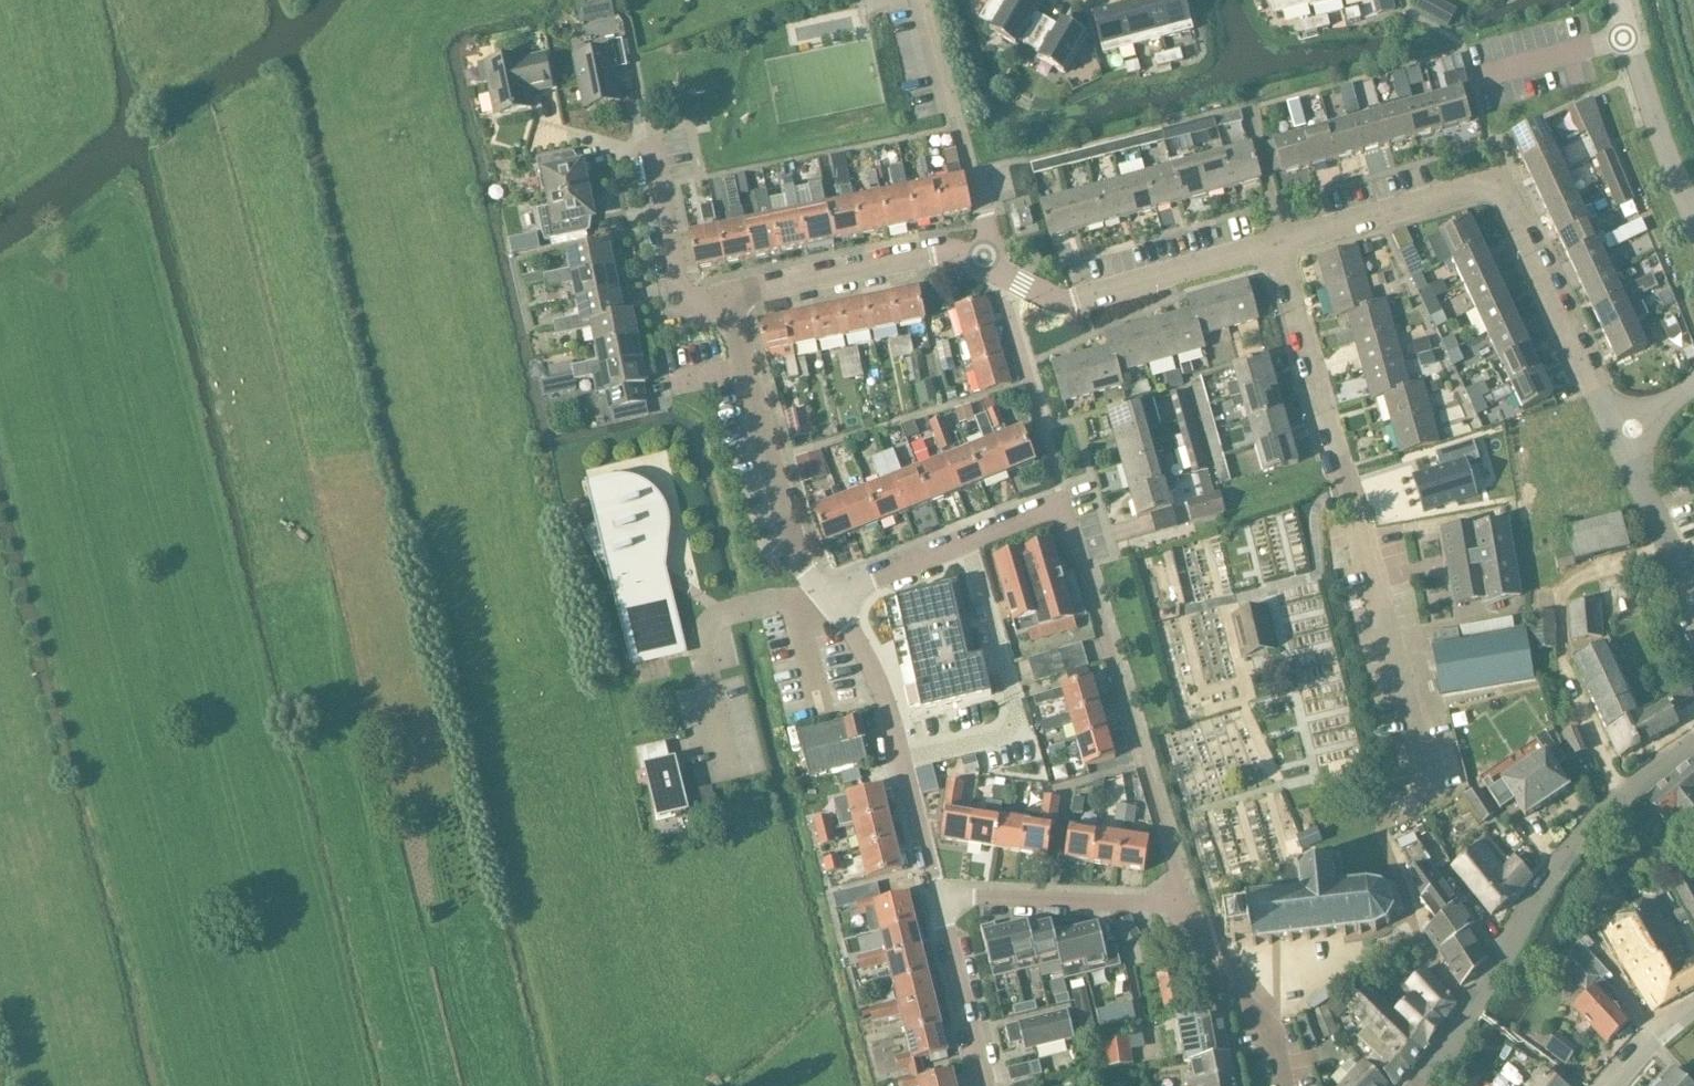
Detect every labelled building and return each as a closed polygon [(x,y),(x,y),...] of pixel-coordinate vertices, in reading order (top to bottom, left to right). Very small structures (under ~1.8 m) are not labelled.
[(1030,48),(1047,20),(1037,14),(1040,9),(1025,0),(991,0),(980,20),(993,28),(991,31),(1017,46),(1019,41),(1030,48)] [(1125,5),(1135,46),(1164,39),(1154,0),(1143,0),(1125,5)] [(1186,0),(1154,0),(1164,39),(1194,31),(1186,0)] [(1311,9),(1309,0),(1270,0),(1274,16),(1310,6),(1310,9),(1311,9)] [(1342,0),(1309,0),(1311,9),(1339,1),(1342,1),(1342,0)] [(1380,21),(1396,16),(1392,0),(1374,0),(1380,21)] [(1417,9),(1435,18),(1442,5),(1434,0),(1421,0),(1417,9)] [(590,5),(577,7),(581,24),(593,21),(590,5)] [(1093,13),(1104,55),(1135,46),(1125,5),(1093,13)] [(1345,12),(1348,23),(1361,19),(1358,9),(1345,12)] [(1327,17),(1314,20),(1317,31),(1330,28),(1327,17)] [(1047,20),(1030,48),(1042,55),(1039,59),(1065,74),(1087,37),(1069,26),(1061,21),(1057,26),(1047,20)] [(1317,31),(1314,20),(1302,24),(1305,34),(1317,31)] [(608,43),(609,50),(575,57),(585,108),(620,101),(614,70),(627,67),(622,40),(608,43)] [(1180,51),(1167,54),(1170,65),(1183,61),(1180,51)] [(1170,65),(1167,54),(1155,58),(1158,68),(1170,65)] [(496,116),(532,108),(528,91),(537,89),(537,91),(552,88),(545,56),(522,60),(521,57),(485,65),(496,116)] [(1125,65),(1128,76),(1141,73),(1138,62),(1125,65)] [(1392,74),(1395,87),(1408,84),(1404,71),(1392,74)] [(1434,99),(1442,130),(1470,122),(1467,110),(1475,108),(1467,77),(1458,80),(1456,73),(1444,77),(1449,95),(1434,99)] [(1408,84),(1395,87),(1399,101),(1406,99),(1412,98),(1412,97),(1408,84)] [(1339,89),(1343,103),(1356,99),(1352,85),(1339,89)] [(1356,99),(1343,103),(1346,115),(1359,112),(1356,99)] [(1399,101),(1379,106),(1390,145),(1416,137),(1407,106),(1408,106),(1406,99),(1399,101)] [(1416,137),(1442,130),(1434,99),(1408,106),(1407,106),(1416,137)] [(1586,133),(1603,125),(1594,99),(1575,108),(1586,133)] [(1290,117),(1303,114),(1299,100),(1286,104),(1290,117)] [(1371,116),(1354,121),(1363,152),(1390,145),(1379,106),(1369,109),(1371,116)] [(1241,112),(1238,113),(1221,117),(1224,127),(1243,122),(1241,112)] [(1307,127),(1303,114),(1290,117),(1294,130),(1307,127)] [(1187,125),(1190,136),(1223,127),(1220,117),(1187,125)] [(1336,160),(1363,152),(1354,121),(1328,128),(1336,160)] [(1555,135),(1549,138),(1542,123),(1512,137),(1524,162),(1553,148),(1554,148),(1560,146),(1555,135)] [(1190,136),(1187,125),(1168,130),(1171,141),(1190,136)] [(1603,125),(1586,133),(1598,157),(1613,151),(1609,143),(1603,125)] [(1336,160),(1328,128),(1302,135),(1311,167),(1336,160)] [(1155,133),(1134,139),(1137,149),(1158,144),(1155,133)] [(1311,167),(1302,135),(1275,143),(1275,144),(1267,146),(1275,173),(1283,170),(1284,174),(1311,167)] [(1119,154),(1137,149),(1134,139),(1117,143),(1119,154)] [(1103,147),(1083,152),(1086,162),(1105,157),(1103,147)] [(1251,147),(1224,154),(1233,188),(1261,181),(1251,147)] [(1565,173),(1554,148),(1553,148),(1524,162),(1535,186),(1565,173)] [(956,150),(944,152),(947,166),(959,163),(956,150)] [(1606,183),(1623,175),(1613,151),(1598,157),(1596,158),(1606,183)] [(1067,167),(1086,162),(1083,152),(1064,156),(1067,167)] [(548,190),(550,200),(592,191),(589,174),(585,175),(583,165),(574,166),(572,153),(537,160),(544,191),(548,190)] [(844,155),(831,157),(834,170),(848,167),(845,154),(844,155)] [(1207,196),(1233,188),(1224,154),(1197,162),(1207,196)] [(921,161),(924,173),(933,171),(931,159),(921,161)] [(1053,171),(1050,160),(1031,165),(1034,175),(1053,171)] [(1181,203),(1207,196),(1197,162),(1171,169),(1181,203)] [(960,164),(959,163),(947,166),(950,181),(935,184),(942,218),(971,213),(964,178),(962,178),(960,164)] [(890,169),(895,192),(881,195),(888,230),(916,224),(908,190),(906,190),(901,167),(890,169)] [(1145,176),(1155,210),(1181,203),(1171,169),(1145,176)] [(868,174),(871,188),(879,186),(877,173),(868,174)] [(1577,197),(1565,173),(1535,186),(1547,211),(1577,197)] [(1628,187),(1623,175),(1606,183),(1617,209),(1634,201),(1628,187)] [(1129,218),(1155,210),(1145,176),(1119,184),(1129,218)] [(916,224),(942,218),(935,184),(908,190),(916,224)] [(1103,225),(1129,218),(1119,184),(1094,191),(1103,225)] [(810,187),(814,209),(800,212),(807,247),(834,241),(827,207),(822,185),(810,187)] [(779,252),(807,247),(800,212),(794,186),(782,189),(787,215),(773,218),(772,218),(779,252)] [(827,207),(834,241),(861,235),(854,201),(853,201),(851,187),(839,189),(842,203),(827,207)] [(592,191),(550,200),(552,208),(539,211),(545,242),(588,233),(586,219),(594,218),(591,207),(595,206),(592,191)] [(1094,191),(1068,198),(1077,232),(1103,225),(1094,191)] [(760,220),(746,223),(745,223),(752,258),(779,252),(772,218),(773,218),(768,192),(755,194),(760,220)] [(861,235),(888,230),(881,195),(854,201),(861,235)] [(1588,223),(1577,197),(1547,211),(1559,237),(1588,223)] [(1051,239),(1077,232),(1068,198),(1042,205),(1051,239)] [(713,205),(701,208),(703,222),(716,219),(713,205)] [(730,211),(733,226),(718,229),(725,263),(752,258),(745,223),(746,223),(743,209),(730,211)] [(1018,212),(1022,228),(1033,225),(1029,209),(1018,212)] [(1642,220),(1616,233),(1622,245),(1634,239),(1632,233),(1644,226),(1642,220)] [(1438,250),(1447,246),(1453,259),(1482,246),(1471,221),(1432,239),(1438,250)] [(1600,248),(1595,237),(1588,223),(1559,237),(1571,262),(1600,248)] [(1609,251),(1622,245),(1647,233),(1644,226),(1632,233),(1634,239),(1622,245),(1616,233),(1603,239),(1609,251)] [(725,263),(718,229),(690,235),(698,269),(725,263)] [(613,269),(608,244),(569,252),(570,257),(568,257),(570,270),(564,271),(566,279),(613,269)] [(1372,244),(1360,247),(1362,256),(1374,253),(1372,244)] [(1413,246),(1399,253),(1409,273),(1422,267),(1413,246)] [(1482,246),(1453,259),(1465,285),(1494,271),(1482,246)] [(1319,259),(1327,288),(1366,277),(1358,248),(1319,259)] [(1611,272),(1600,248),(1571,262),(1582,286),(1611,272)] [(554,274),(557,288),(573,284),(576,297),(579,297),(579,301),(618,293),(613,269),(566,279),(564,271),(554,274)] [(1506,296),(1494,271),(1465,285),(1476,310),(1506,296)] [(1594,311),(1623,297),(1611,272),(1582,286),(1594,311)] [(557,288),(554,274),(544,276),(546,282),(547,290),(557,288)] [(1386,285),(1384,276),(1370,279),(1372,289),(1386,285)] [(1348,314),(1374,306),(1366,277),(1327,288),(1335,318),(1348,314)] [(1639,283),(1644,295),(1657,288),(1651,277),(1639,283)] [(1247,281),(1217,290),(1229,329),(1258,321),(1247,281)] [(1418,292),(1424,304),(1448,293),(1442,281),(1418,292)] [(1229,329),(1217,290),(1188,298),(1192,310),(1201,337),(1229,329)] [(892,297),(898,327),(925,321),(919,291),(892,297)] [(622,315),(618,293),(579,301),(580,304),(578,304),(580,317),(574,318),(576,326),(623,316),(622,315)] [(1448,293),(1424,304),(1430,318),(1442,312),(1436,299),(1448,293)] [(1606,336),(1635,322),(1647,317),(1641,305),(1637,307),(1630,294),(1623,297),(1594,311),(1606,336)] [(1488,334),(1517,321),(1506,296),(1476,310),(1488,334)] [(872,332),(898,327),(892,297),(866,302),(872,332)] [(964,337),(994,328),(986,299),(956,308),(964,337)] [(947,300),(937,303),(940,312),(940,313),(950,310),(947,300)] [(866,302),(839,308),(846,338),(872,332),(866,302)] [(1355,342),(1395,331),(1387,302),(1374,306),(1348,314),(1355,342)] [(819,343),(846,338),(839,308),(813,313),(819,343)] [(1204,349),(1201,337),(1192,310),(1163,319),(1174,358),(1204,349)] [(597,342),(598,346),(636,338),(631,313),(622,315),(623,316),(576,326),(574,318),(564,321),(567,335),(592,330),(594,343),(597,342)] [(813,313),(786,319),(792,348),(819,343),(813,313)] [(1682,335),(1674,318),(1662,324),(1669,341),(1682,335)] [(789,380),(798,378),(795,361),(792,348),(786,319),(759,324),(765,354),(766,354),(768,362),(785,359),(789,380)] [(1146,366),(1174,358),(1163,319),(1135,326),(1146,366)] [(567,335),(564,321),(554,323),(557,337),(567,335)] [(1529,346),(1517,321),(1488,334),(1500,359),(1500,360),(1529,346)] [(1635,322),(1606,336),(1617,362),(1647,348),(1635,322)] [(1106,335),(1110,347),(1119,373),(1146,366),(1135,326),(1106,335)] [(973,365),(1002,356),(994,328),(964,337),(973,365)] [(1355,342),(1363,370),(1403,359),(1395,331),(1355,342)] [(1441,342),(1447,353),(1459,348),(1454,336),(1441,342)] [(911,337),(901,339),(905,358),(915,356),(911,337)] [(641,361),(636,338),(598,346),(598,349),(596,349),(598,362),(593,363),(594,371),(641,361)] [(905,358),(901,339),(891,341),(895,360),(905,358)] [(1428,339),(1413,343),(1416,355),(1431,351),(1428,339)] [(1503,388),(1511,384),(1511,385),(1541,371),(1540,369),(1545,366),(1539,354),(1536,353),(1533,354),(1529,346),(1500,360),(1500,359),(1489,365),(1494,375),(1499,378),(1503,388)] [(1123,386),(1119,373),(1110,347),(1081,355),(1092,395),(1123,386)] [(858,348),(848,350),(854,377),(863,376),(858,348)] [(1459,348),(1447,353),(1453,367),(1466,362),(1459,348)] [(854,377),(848,350),(838,352),(843,379),(854,377)] [(1432,354),(1420,357),(1423,368),(1435,365),(1432,354)] [(1064,403),(1092,395),(1081,355),(1053,363),(1064,403)] [(1011,384),(1002,356),(973,365),(981,393),(1011,384)] [(952,358),(940,361),(943,373),(955,370),(952,358)] [(808,376),(805,359),(795,361),(798,378),(808,376)] [(1228,386),(1231,397),(1276,385),(1268,359),(1234,368),(1238,383),(1228,386)] [(1403,359),(1363,370),(1371,400),(1384,396),(1411,388),(1403,359)] [(582,365),(585,380),(593,378),(597,395),(607,392),(608,393),(611,410),(612,410),(646,403),(642,385),(644,385),(646,385),(641,361),(594,371),(593,363),(582,365)] [(571,363),(547,368),(550,380),(574,375),(572,367),(571,363)] [(1191,363),(1180,365),(1183,376),(1194,373),(1191,363)] [(585,380),(582,365),(572,367),(574,375),(575,382),(585,380)] [(1541,371),(1511,385),(1523,410),(1553,396),(1541,371)] [(1165,376),(1169,388),(1170,390),(1184,386),(1180,372),(1165,376)] [(1190,381),(1196,400),(1207,397),(1201,378),(1190,381)] [(932,380),(915,385),(920,407),(938,402),(932,380)] [(557,396),(554,381),(541,383),(544,399),(557,396)] [(1148,382),(1130,387),(1133,398),(1151,393),(1148,382)] [(1442,382),(1430,385),(1433,394),(1445,391),(1442,382)] [(1423,384),(1411,388),(1384,396),(1392,425),(1431,414),(1423,384)] [(1235,409),(1245,407),(1249,421),(1283,411),(1276,385),(1231,397),(1235,409)] [(1477,385),(1465,391),(1470,404),(1483,398),(1477,385)] [(1182,421),(1194,418),(1186,392),(1175,395),(1182,421)] [(1483,398),(1470,404),(1477,417),(1489,411),(1483,398)] [(1161,428),(1153,401),(1143,404),(1143,403),(1108,413),(1115,440),(1150,430),(1150,431),(1161,428)] [(789,433),(791,441),(809,437),(807,429),(803,410),(785,414),(789,433)] [(1004,425),(998,410),(987,414),(993,429),(1004,425)] [(1205,434),(1216,430),(1211,411),(1200,414),(1205,434)] [(1256,447),(1291,438),(1283,411),(1249,421),(1256,447)] [(1431,414),(1392,425),(1400,453),(1439,442),(1431,414)] [(986,444),(969,450),(982,483),(1008,473),(995,440),(996,439),(993,431),(987,415),(976,419),(986,444)] [(1182,421),(1190,447),(1201,444),(1194,418),(1182,421)] [(969,450),(957,455),(955,456),(952,448),(954,447),(943,419),(930,424),(942,453),(945,459),(944,460),(957,493),(982,483),(969,450)] [(910,424),(903,426),(908,439),(920,435),(915,422),(913,423),(910,424)] [(1005,427),(993,431),(996,439),(995,440),(1008,473),(1035,463),(1022,429),(1008,435),(1005,427)] [(1157,456),(1150,431),(1150,430),(1115,440),(1123,466),(1157,456)] [(1222,449),(1216,430),(1205,434),(1210,452),(1222,449)] [(1298,464),(1291,438),(1256,447),(1264,474),(1298,464)] [(1206,463),(1201,444),(1190,447),(1197,474),(1208,471),(1206,463)] [(1443,471),(1415,478),(1418,495),(1422,512),(1477,499),(1468,465),(1482,462),(1478,445),(1439,454),(1443,471)] [(814,453),(795,458),(800,473),(803,484),(827,477),(820,451),(814,453)] [(894,451),(882,455),(905,514),(931,503),(917,470),(903,476),(894,451)] [(872,459),(881,484),(865,491),(879,524),(905,514),(882,455),(872,459)] [(1170,468),(1161,471),(1157,456),(1123,466),(1130,493),(1173,481),(1170,468)] [(944,460),(917,470),(931,503),(957,493),(944,460)] [(1225,462),(1214,466),(1220,485),(1231,482),(1225,462)] [(1204,499),(1215,496),(1210,477),(1199,480),(1204,499)] [(680,652),(657,558),(668,529),(668,526),(668,524),(668,522),(667,519),(666,513),(665,509),(663,505),(660,501),(657,497),(654,493),(651,490),(646,487),(642,485),(637,483),(631,481),(626,481),(622,481),(617,481),(611,482),(585,488),(594,525),(595,525),(584,534),(592,547),(606,580),(608,579),(629,665),(680,652)] [(1176,492),(1173,481),(1130,493),(1138,519),(1172,509),(1168,494),(1176,492)] [(853,534),(879,524),(865,491),(840,501),(853,534)] [(1215,496),(1204,499),(1187,504),(1192,523),(1226,514),(1220,495),(1215,496)] [(814,511),(827,544),(853,534),(840,501),(814,511)] [(1622,516),(1566,530),(1572,552),(1575,563),(1603,556),(1630,550),(1622,516)] [(1520,597),(1508,522),(1479,527),(1479,525),(1443,531),(1456,605),(1484,600),(1485,603),(1520,597)] [(1075,619),(1087,615),(1074,571),(1062,575),(1052,543),(995,559),(1017,636),(1030,632),(1033,642),(1077,629),(1075,619)] [(1572,552),(1554,556),(1557,571),(1576,567),(1575,563),(1572,552)] [(959,580),(887,595),(894,627),(906,625),(925,710),(992,696),(983,655),(976,657),(959,580)] [(1604,639),(1601,602),(1569,605),(1572,641),(1604,639)] [(1277,647),(1267,608),(1233,616),(1243,656),(1277,647)] [(1555,613),(1553,613),(1530,614),(1532,650),(1557,649),(1555,613)] [(1433,645),(1442,695),(1536,679),(1528,629),(1433,645)] [(618,637),(608,639),(611,651),(621,649),(618,637)] [(1028,660),(1028,661),(1035,683),(1058,676),(1057,673),(1065,671),(1066,674),(1089,667),(1082,644),(1059,651),(1051,653),(1028,660)] [(1639,712),(1623,678),(1607,645),(1574,661),(1607,731),(1628,720),(1640,713),(1639,712)] [(1052,704),(1066,700),(1070,715),(1100,706),(1092,680),(1062,689),(1034,698),(1037,707),(1052,703),(1052,704)] [(1670,695),(1675,706),(1693,697),(1693,696),(1689,686),(1670,695)] [(1640,713),(1628,720),(1641,747),(1678,726),(1665,704),(1653,710),(1651,706),(1639,712),(1640,713)] [(1107,732),(1100,706),(1070,715),(1078,741),(1107,732)] [(1056,718),(1041,721),(1044,733),(1059,730),(1056,718)] [(862,720),(799,735),(809,777),(868,762),(863,742),(867,741),(862,720)] [(1641,747),(1628,720),(1607,731),(1620,758),(1630,751),(1631,752),(1641,747)] [(1580,728),(1562,737),(1572,759),(1589,751),(1580,728)] [(1115,759),(1107,732),(1078,741),(1085,767),(1115,759)] [(1536,739),(1546,754),(1496,788),(1490,779),(1483,783),(1489,793),(1501,811),(1515,801),(1526,818),(1569,789),(1556,770),(1567,762),(1557,747),(1556,748),(1545,732),(1536,739)] [(648,770),(660,819),(687,812),(674,761),(670,762),(666,743),(637,750),(642,771),(648,770)] [(1068,755),(1064,744),(1048,749),(1052,760),(1068,755)] [(977,757),(962,760),(965,773),(979,770),(977,757)] [(1689,764),(1672,777),(1689,799),(1693,796),(1693,761),(1689,764)] [(1646,799),(1662,819),(1689,799),(1672,777),(1646,799)] [(997,779),(996,787),(1005,788),(1006,781),(1002,780),(997,779)] [(1095,783),(1093,795),(1102,797),(1104,780),(1095,783)] [(942,841),(969,845),(974,815),(959,812),(963,784),(948,782),(943,813),(946,813),(942,841)] [(699,790),(704,812),(718,809),(712,787),(699,790)] [(996,787),(993,803),(1003,804),(1005,788),(996,787)] [(847,797),(854,824),(889,816),(882,788),(847,797)] [(1003,804),(1002,806),(1011,807),(1014,789),(1005,788),(1003,804)] [(1468,796),(1465,797),(1475,813),(1488,804),(1480,791),(1468,796)] [(1693,835),(1693,796),(1689,799),(1662,819),(1667,825),(1670,828),(1679,820),(1693,836),(1693,835)] [(1028,812),(1026,823),(1025,822),(1021,853),(1048,857),(1052,830),(1056,830),(1060,799),(1044,797),(1042,814),(1028,812)] [(1075,799),(1073,815),(1083,817),(1086,800),(1075,799)] [(988,802),(986,817),(974,815),(969,845),(995,849),(1000,819),(1002,806),(1003,804),(993,803),(988,802)] [(1116,822),(1125,824),(1128,807),(1118,805),(1116,822)] [(1128,807),(1125,824),(1135,825),(1138,808),(1128,807)] [(1340,807),(1322,816),(1334,841),(1353,832),(1340,807)] [(1475,813),(1471,816),(1478,827),(1483,824),(1475,813)] [(889,816),(854,824),(861,851),(896,843),(889,816)] [(818,833),(832,830),(828,817),(814,820),(818,833)] [(1021,853),(1025,822),(1000,819),(995,849),(1021,853)] [(1505,819),(1493,825),(1496,832),(1509,826),(1505,819)] [(1392,831),(1401,852),(1414,846),(1405,826),(1392,831)] [(1092,864),(1097,832),(1070,828),(1065,859),(1092,864)] [(835,843),(832,830),(818,833),(821,847),(835,843)] [(1300,837),(1296,838),(1296,839),(1301,852),(1322,844),(1316,830),(1302,836),(1300,837)] [(1118,868),(1123,837),(1097,832),(1092,864),(1118,868)] [(1123,837),(1118,868),(1145,872),(1149,841),(1123,837)] [(1499,885),(1511,900),(1519,893),(1533,880),(1514,858),(1509,863),(1488,839),(1469,855),(1482,871),(1489,865),(1502,882),(1499,885)] [(903,870),(896,843),(861,851),(868,879),(903,870)] [(1410,873),(1428,864),(1429,858),(1419,844),(1414,846),(1401,852),(1410,873)] [(1492,916),(1511,900),(1499,885),(1502,882),(1489,865),(1482,871),(1469,855),(1453,869),(1492,916)] [(828,874),(841,870),(838,857),(824,860),(828,874)] [(1253,944),(1272,942),(1374,929),(1386,924),(1393,911),(1392,897),(1381,885),(1366,883),(1337,886),(1333,860),(1297,865),(1279,868),(1282,892),(1245,897),(1247,913),(1225,916),(1227,938),(1252,935),(1253,944)] [(1427,932),(1439,951),(1469,929),(1473,926),(1457,903),(1429,864),(1428,864),(1410,873),(1423,900),(1421,902),(1432,917),(1427,921),(1432,927),(1427,932)] [(873,933),(881,931),(916,923),(909,896),(882,903),(880,897),(858,903),(861,915),(868,913),(873,933)] [(1684,903),(1693,920),(1693,897),(1684,903)] [(1630,912),(1625,903),(1599,918),(1653,1012),(1693,989),(1693,963),(1661,905),(1643,905),(1643,904),(1630,912)] [(1131,917),(1114,925),(1125,945),(1141,937),(1131,917)] [(922,949),(916,923),(881,931),(886,950),(887,957),(922,949)] [(1039,968),(1030,928),(1029,923),(1005,929),(1017,974),(1039,968)] [(1060,963),(1055,936),(1052,923),(1030,928),(1039,968),(1060,963)] [(1017,974),(1005,929),(997,931),(996,924),(981,928),(994,979),(1017,974)] [(1106,951),(1099,925),(1076,931),(1087,975),(1122,967),(1117,948),(1106,951)] [(1487,960),(1469,929),(1439,951),(1461,987),(1487,960)] [(1087,975),(1076,931),(1055,936),(1060,963),(1064,981),(1087,975)] [(1609,974),(1580,942),(1573,949),(1586,963),(1600,979),(1602,981),(1609,974)] [(1586,963),(1573,949),(1571,947),(1558,959),(1573,975),(1586,963)] [(922,949),(887,957),(886,950),(872,954),(875,967),(878,966),(880,971),(890,968),(894,983),(929,974),(922,949)] [(875,967),(872,954),(858,957),(861,970),(875,967)] [(1408,988),(1413,995),(1426,1009),(1442,1026),(1456,1005),(1455,1004),(1443,989),(1426,970),(1408,988)] [(1164,1008),(1185,1003),(1178,971),(1157,976),(1164,1008)] [(935,1000),(929,974),(894,983),(899,1002),(900,1009),(935,1000)] [(869,979),(855,982),(857,991),(871,988),(869,979)] [(1619,1040),(1633,1027),(1631,1025),(1608,1000),(1615,994),(1603,981),(1597,987),(1599,990),(1592,995),(1577,1009),(1583,1016),(1582,1017),(1608,1045),(1617,1038),(1619,1040)] [(1082,1033),(1095,1030),(1085,989),(1072,992),(1082,1033)] [(1349,1011),(1367,1029),(1409,1070),(1424,1052),(1442,1026),(1426,1009),(1413,995),(1394,1014),(1370,989),(1349,1011)] [(1070,1003),(1068,995),(1055,998),(1057,1006),(1070,1003)] [(1336,997),(1327,1004),(1338,1016),(1347,1009),(1336,997)] [(941,1026),(935,1000),(900,1009),(899,1002),(885,1006),(888,1019),(902,1015),(907,1035),(941,1026)] [(1037,1011),(1035,1003),(1024,1005),(1027,1014),(1037,1011)] [(1190,1062),(1230,1054),(1223,1016),(1218,1017),(1215,1003),(1175,1013),(1184,1064),(1190,1063),(1190,1062)] [(1137,1019),(1133,1004),(1113,1009),(1117,1024),(1137,1019)] [(1027,1014),(1024,1005),(1014,1008),(1016,1017),(1027,1014)] [(874,1022),(888,1019),(885,1006),(871,1009),(874,1022)] [(1313,1011),(1296,1018),(1307,1046),(1324,1040),(1313,1011)] [(1075,1040),(1068,1012),(1006,1028),(1010,1046),(1023,1043),(1025,1052),(1075,1040)] [(910,1073),(923,1070),(920,1059),(948,1053),(941,1026),(907,1035),(912,1055),(897,1058),(900,1071),(909,1069),(910,1073)] [(1367,1029),(1358,1039),(1375,1055),(1369,1060),(1394,1085),(1396,1085),(1409,1070),(1367,1029)] [(1577,1051),(1555,1035),(1545,1049),(1566,1065),(1577,1051)] [(1129,1038),(1103,1042),(1107,1069),(1134,1065),(1131,1051),(1129,1038)] [(1230,1054),(1190,1062),(1190,1063),(1193,1074),(1194,1082),(1188,1084),(1188,1085),(1236,1085),(1234,1075),(1230,1054)] [(1043,1075),(1040,1062),(1031,1064),(1034,1077),(1043,1075)] [(1341,1085),(1387,1085),(1363,1063),(1341,1085)] [(953,1073),(925,1080),(923,1070),(910,1073),(911,1077),(902,1079),(904,1085),(956,1085),(953,1073)] [(1545,1071),(1533,1085),(1566,1085),(1545,1071)] [(1658,1085),(1688,1085),(1672,1071),(1658,1085)] [(1194,1082),(1193,1074),(1183,1076),(1185,1084),(1188,1084),(1194,1082)]
